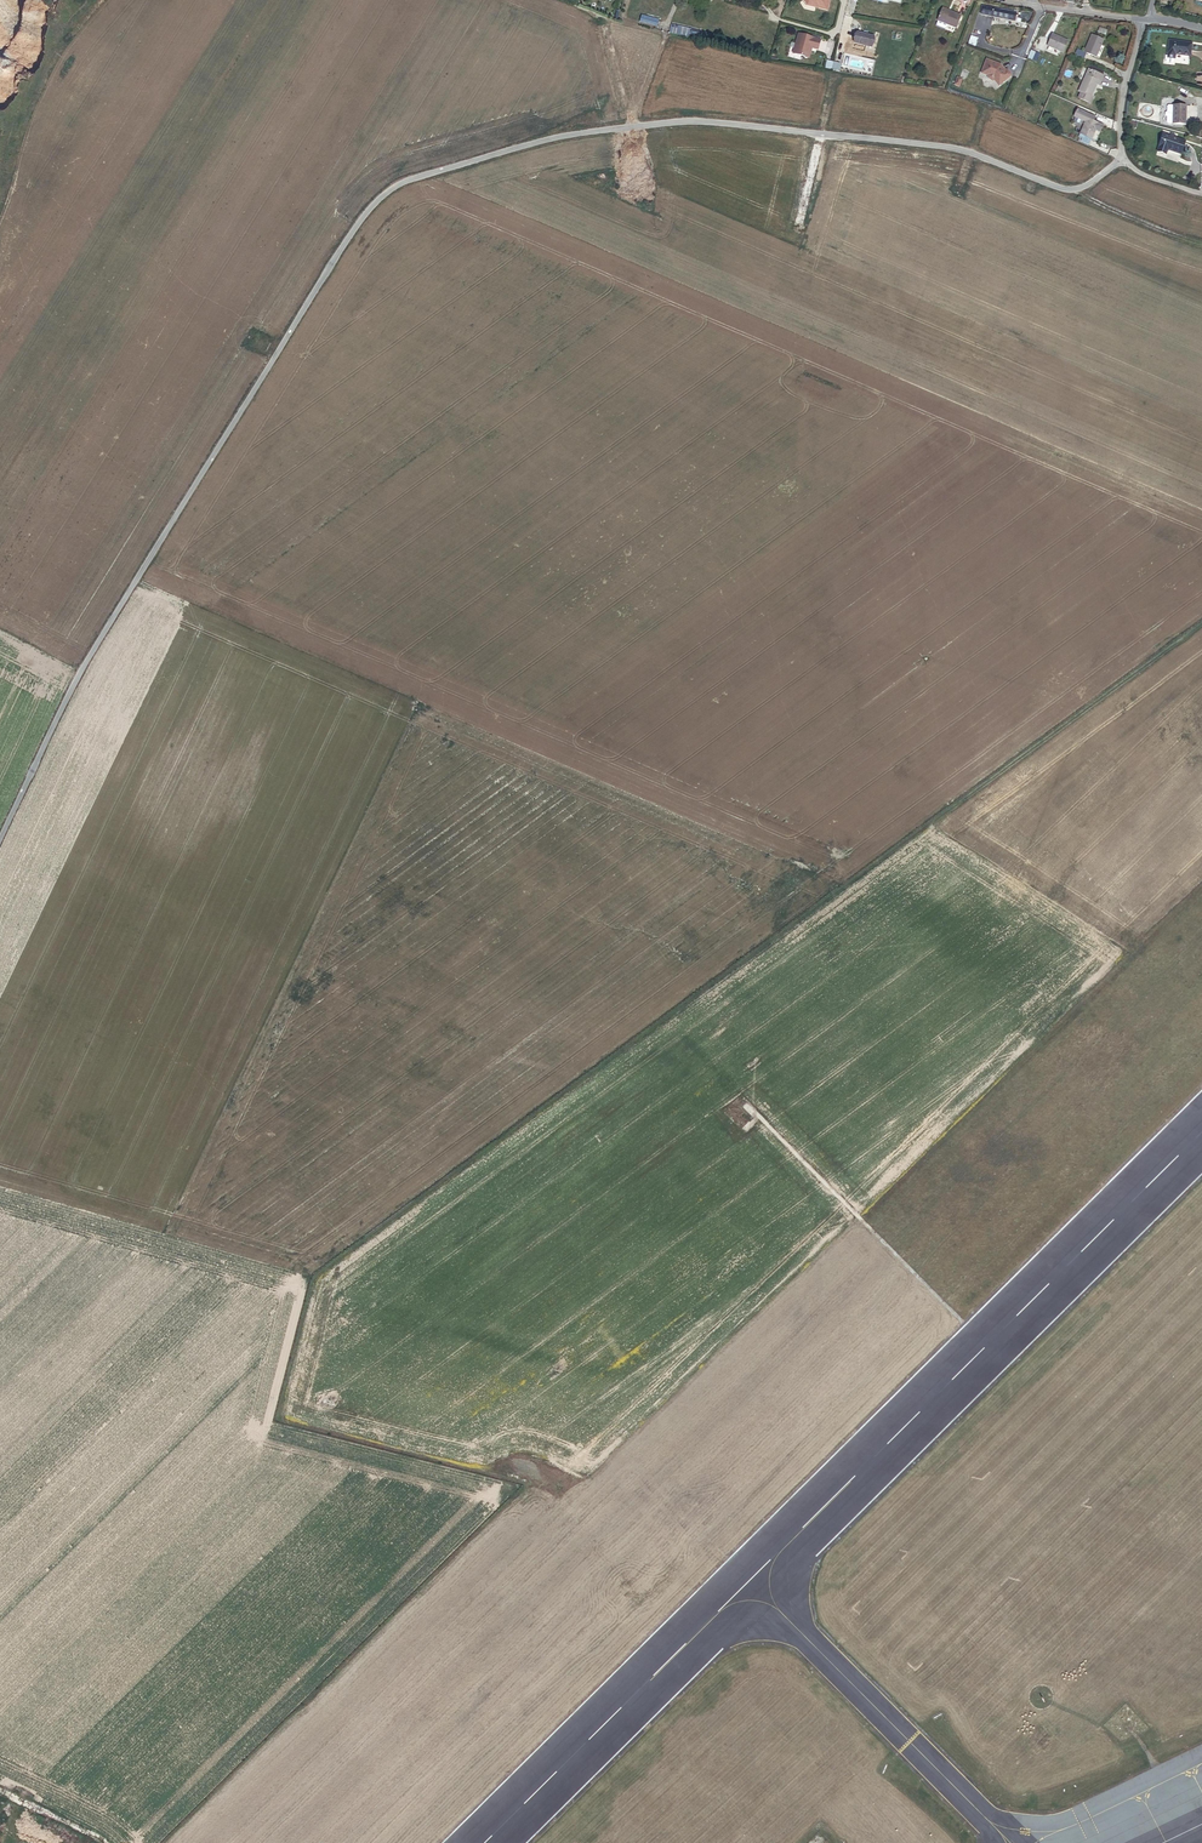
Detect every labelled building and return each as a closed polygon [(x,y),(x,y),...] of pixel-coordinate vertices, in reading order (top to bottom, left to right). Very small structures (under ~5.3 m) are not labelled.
[(808,7),(828,12),(831,0),(803,0),(808,7)] [(1015,22),(1017,14),(1001,11),(982,7),(981,15),(1015,22)] [(943,9),(938,22),(939,22),(937,26),(938,27),(945,30),(947,30),(949,26),(956,29),(962,16),(943,9)] [(641,23),(658,27),(660,21),(642,16),(641,23)] [(704,39),(705,34),(672,25),(671,30),(682,33),(704,39)] [(857,33),(853,48),(864,51),(865,46),(872,48),(874,37),(857,33)] [(821,41),(799,35),(793,55),(809,59),(812,49),(818,51),(821,41)] [(1052,50),(1063,54),(1069,42),(1053,35),(1047,47),(1049,48),(1052,50)] [(1085,54),(1096,58),(1104,42),(1092,36),(1084,53),(1085,54)] [(1166,56),(1175,60),(1191,56),(1193,45),(1170,39),(1166,56)] [(1076,58),(1082,61),(1085,54),(1084,53),(1078,50),(1076,55),(1077,55),(1076,58)] [(1028,59),(1032,61),(1036,54),(1031,52),(1028,59)] [(986,60),(981,73),(988,76),(988,78),(992,81),(994,81),(999,86),(1011,76),(1011,75),(1008,70),(1006,70),(1005,71),(1000,65),(986,60)] [(832,71),(839,72),(841,64),(835,62),(832,71)] [(1092,68),(1090,71),(1104,77),(1105,73),(1092,68)] [(1078,92),(1080,93),(1077,99),(1090,105),(1093,99),(1092,98),(1097,86),(1100,88),(1105,77),(1104,77),(1090,71),(1088,70),(1078,92)] [(1169,106),(1167,108),(1167,113),(1166,114),(1166,117),(1167,118),(1167,124),(1169,125),(1186,125),(1186,106),(1169,106)] [(1085,123),(1080,135),(1092,140),(1099,125),(1093,122),(1095,117),(1077,109),(1073,117),(1085,123)] [(1182,157),(1186,143),(1175,139),(1176,136),(1172,135),(1171,138),(1163,135),(1157,153),(1166,156),(1168,152),(1182,157)]
